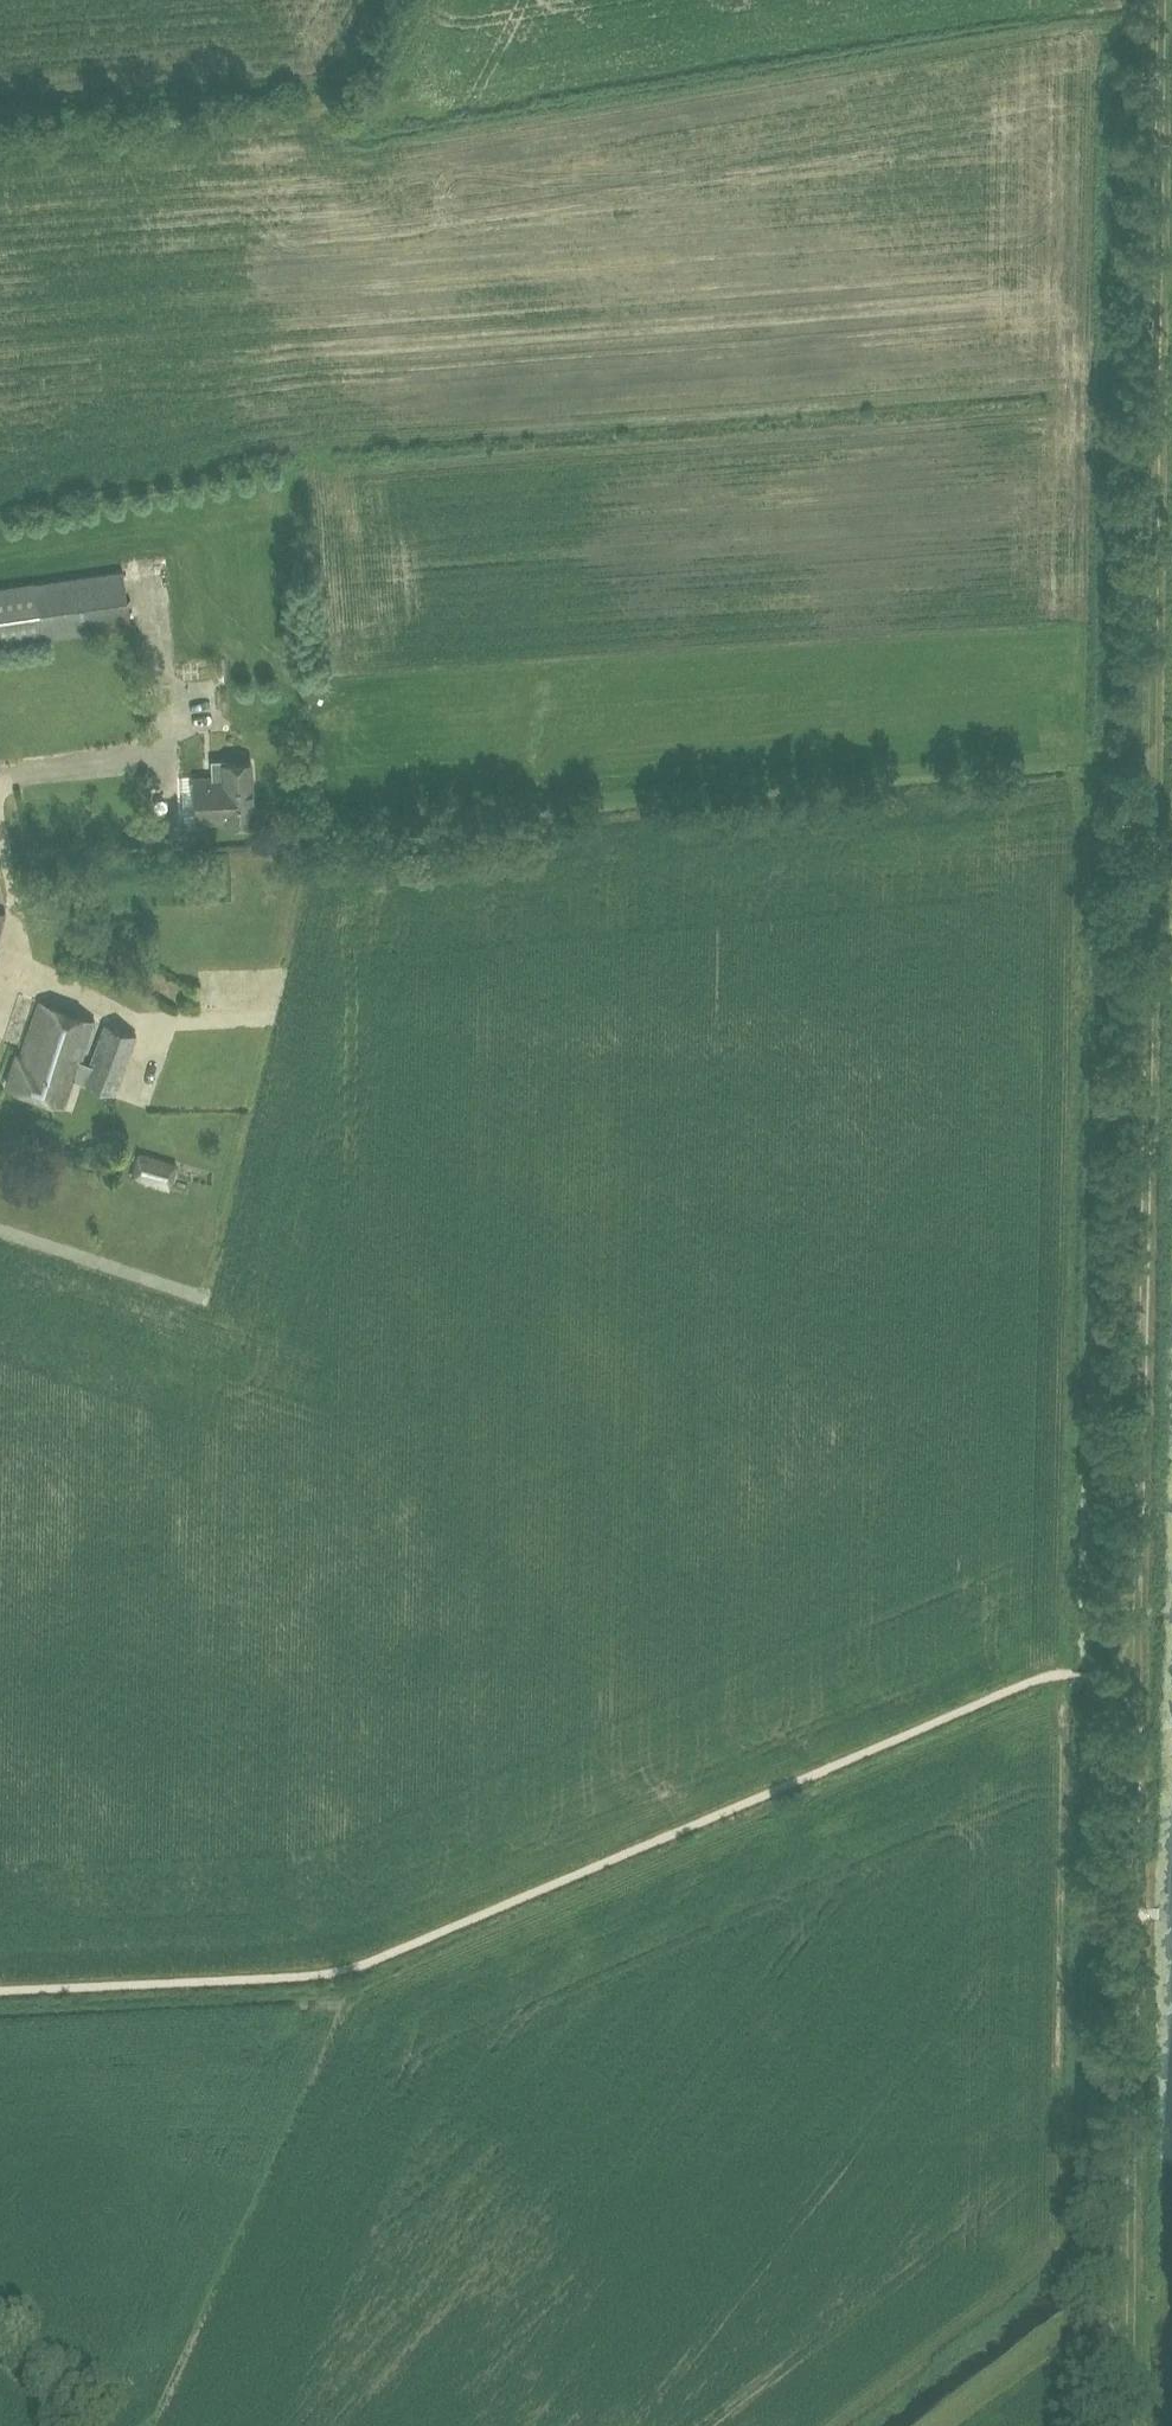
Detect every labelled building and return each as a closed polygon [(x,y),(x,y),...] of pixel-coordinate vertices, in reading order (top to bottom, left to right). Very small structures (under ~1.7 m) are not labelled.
[(130,626),(123,571),(0,588),(0,644),(130,626)] [(258,823),(255,762),(229,763),(228,749),(187,751),(188,770),(217,769),(217,777),(200,777),(202,823),(228,822),(228,825),(258,823)] [(133,1036),(105,1023),(90,1063),(79,1060),(92,1019),(37,1002),(20,1057),(16,1056),(6,1086),(63,1104),(72,1077),(110,1091),(133,1036)] [(178,1163),(139,1153),(132,1178),(170,1188),(178,1163)]
